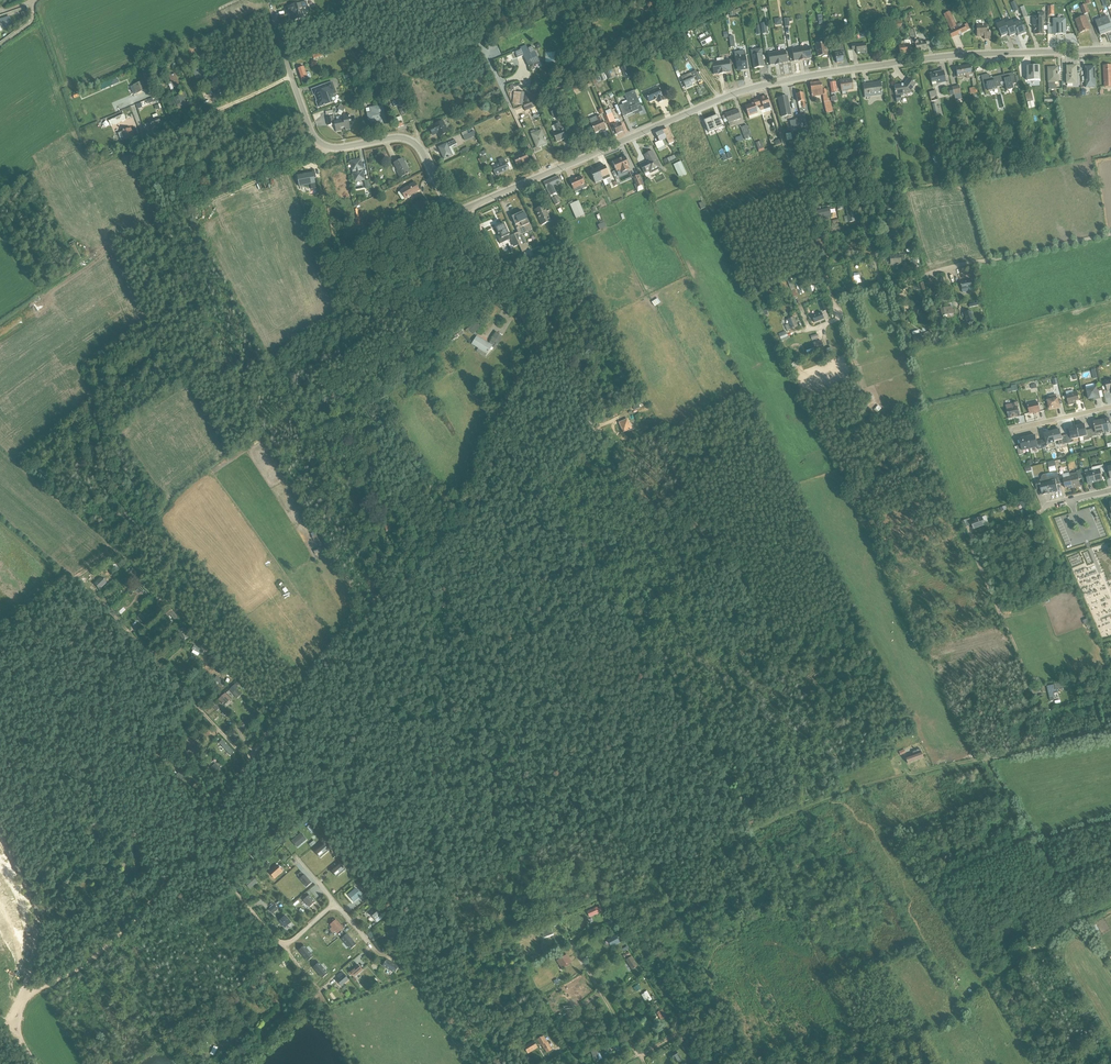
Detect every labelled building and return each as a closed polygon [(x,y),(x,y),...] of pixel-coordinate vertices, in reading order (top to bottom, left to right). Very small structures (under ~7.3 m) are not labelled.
[(294,21),(303,19),(301,10),(303,9),(308,8),(307,1),(301,3),(287,7),(289,14),(291,14),(293,18),(292,18),(293,20),(293,21),(294,21)] [(1084,15),(1089,13),(1086,4),(1081,6),(1084,15)] [(740,8),(729,13),(730,16),(734,16),(734,14),(736,14),(736,13),(741,12),(740,8)] [(943,14),(950,30),(951,29),(951,31),(949,32),(951,38),(958,35),(960,36),(962,35),(961,33),(970,30),(967,24),(963,26),(962,23),(957,25),(958,26),(956,26),(950,12),(943,14)] [(1043,19),(1045,19),(1045,12),(1037,12),(1037,16),(1032,16),(1033,26),(1034,26),(1034,35),(1043,35),(1043,19)] [(1090,30),(1085,16),(1075,20),(1080,33),(1085,32),(1087,32),(1086,31),(1090,30)] [(1107,33),(1110,32),(1110,25),(1108,16),(1101,18),(1107,33)] [(1,29),(8,27),(12,26),(8,17),(2,19),(2,20),(0,20),(0,25),(1,29)] [(788,18),(784,19),(785,28),(790,27),(789,23),(792,22),(792,19),(789,19),(788,18)] [(1065,18),(1052,18),(1052,19),(1051,19),(1052,34),(1065,34),(1065,18)] [(1107,33),(1101,18),(1095,20),(1101,35),(1107,33)] [(991,39),(990,33),(989,33),(989,29),(986,29),(986,24),(984,24),(984,23),(982,23),(982,24),(981,24),(981,20),(976,21),(977,37),(984,36),(984,40),(991,39)] [(892,30),(902,29),(901,21),(891,22),(892,30)] [(1007,30),(1008,34),(1009,37),(1017,34),(1015,30),(1013,24),(1012,21),(1004,24),(1007,30)] [(1015,30),(1017,34),(1018,36),(1026,33),(1020,21),(1013,24),(1015,30)] [(1007,30),(1004,24),(1003,22),(996,25),(1001,37),(1008,34),(1007,30)] [(880,28),(879,29),(878,25),(875,26),(875,27),(868,29),(870,37),(870,36),(871,38),(874,37),(873,35),(874,35),(874,34),(881,31),(880,28)] [(914,41),(914,39),(916,39),(914,29),(908,30),(912,46),(915,45),(916,51),(927,49),(926,43),(926,41),(921,42),(920,40),(914,41)] [(910,45),(911,44),(908,33),(905,34),(907,41),(901,42),(901,45),(898,46),(900,54),(911,52),(910,45)] [(702,47),(712,41),(709,35),(699,40),(702,47)] [(619,44),(623,47),(629,40),(626,36),(624,38),(622,36),(617,41),(619,44)] [(825,43),(824,40),(823,39),(820,39),(819,41),(820,44),(815,45),(818,57),(822,56),(822,57),(827,56),(827,52),(825,43)] [(843,43),(837,44),(839,53),(836,53),(835,54),(837,63),(843,62),(842,57),(845,56),(843,43)] [(865,43),(856,44),(856,43),(851,44),(852,50),(857,50),(857,54),(861,54),(861,52),(866,51),(866,53),(865,43)] [(535,53),(533,47),(532,47),(531,45),(527,47),(528,49),(530,55),(524,57),(528,67),(529,67),(531,72),(536,70),(533,65),(540,62),(535,52),(535,53)] [(801,48),(803,61),(807,60),(807,59),(811,59),(809,46),(801,48)] [(520,50),(519,48),(516,49),(516,52),(515,52),(518,59),(523,56),(521,50),(520,50)] [(799,61),(803,61),(801,48),(792,49),(794,61),(799,61)] [(761,49),(751,51),(754,69),(764,67),(761,49)] [(779,65),(783,64),(783,63),(788,63),(785,50),(777,52),(779,65)] [(744,51),(735,52),(737,69),(738,71),(742,70),(748,69),(746,55),(745,56),(744,51)] [(546,61),(554,62),(555,52),(546,52),(546,61)] [(777,52),(768,53),(770,66),(775,65),(779,65),(777,52)] [(668,54),(678,78),(680,77),(671,53),(668,54)] [(723,74),(726,73),(731,72),(730,65),(729,60),(720,61),(723,74)] [(719,74),(719,75),(723,74),(720,61),(712,63),(714,75),(719,74)] [(621,68),(626,80),(632,77),(627,65),(621,68)] [(966,79),(972,78),(973,88),(969,88),(970,94),(977,93),(976,87),(977,87),(976,79),(974,79),(973,72),(971,72),(970,65),(955,68),(956,73),(955,74),(956,79),(966,77),(966,79)] [(1027,67),(1027,81),(1040,80),(1039,66),(1027,67)] [(1066,75),(1066,84),(1076,84),(1076,66),(1067,66),(1067,75),(1066,75)] [(1085,67),(1086,88),(1096,88),(1095,66),(1085,67)] [(308,79),(311,78),(311,76),(310,74),(309,73),(306,74),(304,67),(298,69),(302,81),(308,79)] [(1052,67),(1048,68),(1049,91),(1051,91),(1051,90),(1057,89),(1056,85),(1055,85),(1055,84),(1058,84),(1058,82),(1058,71),(1058,67),(1054,67),(1052,67)] [(203,77),(199,68),(193,71),(196,80),(203,77)] [(696,71),(681,77),(686,89),(693,86),(692,84),(695,82),(693,78),(696,77),(698,81),(700,80),(696,71)] [(937,85),(946,83),(943,71),(929,74),(932,87),(937,86),(937,85)] [(1000,87),(1005,85),(1006,91),(1013,89),(1012,84),(1015,84),(1013,73),(1003,75),(1004,81),(1000,82),(998,76),(998,77),(1000,87)] [(1000,87),(998,77),(990,78),(989,74),(981,76),(985,95),(989,94),(989,92),(997,90),(996,88),(1000,87)] [(175,75),(169,77),(171,82),(168,84),(171,90),(180,87),(175,75)] [(896,103),(901,102),(900,95),(902,94),(902,96),(906,95),(906,94),(910,94),(912,90),(912,89),(916,84),(909,78),(903,85),(901,86),(900,85),(894,86),(896,103)] [(841,92),(853,90),(853,89),(852,83),(852,79),(840,81),(841,92)] [(143,81),(130,87),(133,94),(146,89),(143,81)] [(331,103),(335,102),(334,101),(336,100),(336,99),(336,97),(334,96),(333,96),(337,94),(333,82),(312,90),(314,96),(315,96),(317,102),(316,102),(318,108),(331,103)] [(812,97),(823,96),(826,113),(832,112),(830,101),(829,101),(829,98),(827,99),(827,94),(826,89),(822,90),(821,82),(810,84),(812,97)] [(863,84),(864,98),(882,95),(881,83),(876,84),(876,83),(870,84),(863,84)] [(1029,109),(1035,107),(1029,84),(1026,85),(1027,90),(1024,91),(1027,103),(1027,102),(1029,109)] [(570,86),(554,93),(558,102),(574,95),(570,86)] [(952,87),(954,95),(955,99),(962,97),(959,86),(952,87)] [(653,90),(644,94),(647,99),(648,99),(649,102),(657,99),(659,103),(664,101),(659,88),(658,87),(653,89),(653,90)] [(664,101),(667,100),(668,99),(663,87),(662,87),(659,88),(664,101)] [(622,105),(627,115),(635,112),(635,114),(643,111),(634,91),(624,95),(627,103),(622,105)] [(931,102),(938,100),(936,91),(929,92),(931,102)] [(174,99),(177,105),(185,102),(183,98),(187,97),(185,92),(182,93),(182,95),(174,99)] [(514,92),(513,97),(518,98),(518,101),(523,102),(524,94),(514,92)] [(796,94),(800,113),(808,112),(806,105),(805,105),(803,93),(796,94)] [(762,114),(771,111),(766,96),(757,100),(762,114)] [(783,97),(778,98),(782,118),(791,115),(787,97),(783,97)] [(397,101),(393,103),(394,106),(399,105),(400,107),(403,106),(405,112),(408,111),(404,98),(398,101),(397,101)] [(762,115),(762,114),(757,100),(753,101),(754,103),(745,106),(749,119),(762,115)] [(525,112),(531,109),(533,114),(538,113),(534,102),(523,106),(525,112)] [(383,105),(370,108),(366,109),(369,124),(375,122),(379,121),(380,124),(386,123),(383,105)] [(730,127),(735,125),(734,122),(741,119),(737,109),(725,114),(730,127)] [(560,118),(559,116),(561,115),(559,110),(557,111),(557,110),(552,112),(555,120),(560,118)] [(624,131),(620,121),(618,119),(616,119),(615,120),(612,113),(606,115),(611,126),(613,125),(613,126),(617,134),(619,133),(624,131)] [(161,124),(157,114),(154,116),(155,118),(150,120),(153,128),(161,124)] [(349,122),(351,121),(349,114),(343,115),(344,120),(335,122),(333,117),(327,118),(328,126),(335,125),(336,133),(341,132),(341,128),(345,127),(346,131),(351,130),(349,122)] [(124,115),(109,121),(111,127),(126,120),(124,115)] [(718,115),(711,118),(716,130),(722,127),(718,115)] [(593,118),(595,122),(591,124),(595,133),(602,130),(602,131),(607,129),(601,116),(597,118),(596,117),(593,118)] [(398,128),(403,126),(400,117),(394,119),(395,124),(397,124),(398,128)] [(795,120),(796,126),(799,125),(800,127),(804,126),(804,122),(806,122),(805,117),(795,119),(795,120)] [(711,118),(704,121),(709,133),(716,130),(711,118)] [(585,131),(580,119),(570,124),(575,135),(585,131)] [(440,137),(449,133),(443,121),(429,128),(433,136),(438,133),(440,137)] [(554,126),(556,131),(552,133),(557,143),(566,139),(559,123),(554,126)] [(745,140),(752,137),(750,129),(748,129),(747,125),(741,128),(745,140)] [(131,129),(118,134),(121,141),(123,140),(123,141),(134,136),(131,129)] [(669,144),(669,145),(674,143),(667,129),(662,131),(669,144)] [(547,144),(541,130),(531,134),(537,148),(547,144)] [(467,131),(461,134),(465,142),(477,136),(475,132),(468,134),(467,131)] [(665,147),(669,144),(662,131),(656,134),(660,141),(655,144),(657,149),(658,149),(659,152),(665,149),(665,147)] [(451,147),(457,144),(455,140),(439,148),(444,160),(455,155),(451,147)] [(761,141),(756,143),(759,153),(765,151),(761,141)] [(486,155),(484,151),(479,154),(487,169),(489,168),(486,163),(489,161),(488,160),(489,159),(487,155),(486,155)] [(647,161),(645,162),(645,161),(639,164),(645,174),(649,172),(650,174),(660,169),(651,151),(644,155),(647,161)] [(530,161),(526,152),(513,158),(517,167),(530,161)] [(669,163),(677,159),(675,155),(667,159),(667,158),(662,160),(664,164),(668,162),(669,163)] [(619,177),(630,172),(629,170),(628,167),(630,167),(625,157),(612,163),(619,177)] [(498,160),(500,164),(492,167),(496,176),(509,170),(504,158),(498,160)] [(351,162),(355,183),(365,181),(361,160),(351,162)] [(396,172),(400,179),(410,174),(403,160),(394,164),(398,171),(396,172)] [(673,165),(679,177),(687,173),(681,161),(673,165)] [(598,169),(603,180),(610,178),(605,166),(598,169)] [(603,180),(598,169),(590,173),(595,184),(603,180)] [(302,175),(297,176),(299,187),(311,185),(312,189),(317,189),(315,178),(316,178),(315,171),(301,174),(302,175)] [(638,175),(633,178),(636,184),(634,185),(637,192),(644,189),(642,186),(644,185),(639,175),(638,176),(638,175)] [(550,196),(551,196),(555,206),(561,203),(558,196),(557,196),(556,193),(553,186),(561,183),(558,177),(544,183),(550,196)] [(588,189),(586,184),(585,184),(581,177),(574,180),(574,179),(570,181),(575,193),(582,190),(583,191),(588,189)] [(198,186),(195,180),(189,183),(193,190),(196,188),(195,187),(198,186)] [(398,193),(398,194),(402,200),(403,200),(405,199),(420,190),(415,183),(398,193)] [(420,201),(419,200),(415,203),(424,215),(428,212),(427,212),(432,208),(424,198),(420,201)] [(572,200),(568,202),(569,205),(570,205),(576,219),(582,216),(582,217),(585,216),(584,215),(585,214),(579,201),(573,203),(572,200)] [(893,201),(884,203),(886,214),(887,214),(896,213),(893,201)] [(544,206),(534,210),(541,226),(543,225),(547,233),(556,228),(553,221),(556,219),(552,210),(547,212),(544,206)] [(856,221),(853,206),(845,208),(847,216),(844,217),(845,223),(856,221)] [(830,208),(818,210),(819,217),(825,216),(825,219),(831,218),(830,208)] [(515,216),(512,217),(515,224),(518,232),(514,234),(522,252),(529,249),(523,235),(531,231),(531,230),(532,230),(524,212),(515,216)] [(370,214),(365,224),(371,226),(376,217),(370,214)] [(500,245),(511,240),(514,248),(519,245),(514,235),(510,236),(504,224),(495,228),(499,235),(500,234),(501,236),(497,238),(500,245)] [(886,235),(885,236),(883,237),(885,244),(896,239),(900,237),(896,228),(891,230),(891,229),(885,232),(886,235)] [(71,247),(78,261),(81,259),(74,245),(71,247)] [(830,259),(831,264),(840,261),(840,259),(844,258),(843,255),(846,254),(845,250),(838,252),(838,254),(837,255),(837,257),(832,258),(830,259)] [(900,255),(890,255),(890,265),(901,264),(900,255)] [(859,273),(853,274),(855,284),(864,282),(864,279),(861,280),(860,275),(859,273)] [(420,276),(415,281),(419,286),(424,281),(420,276)] [(790,280),(787,281),(794,299),(798,298),(790,280)] [(971,280),(960,282),(962,289),(961,289),(962,293),(969,291),(969,292),(974,291),(971,280)] [(936,284),(929,286),(933,297),(940,295),(936,284)] [(655,307),(661,303),(658,298),(652,302),(655,307)] [(958,305),(960,312),(964,311),(967,311),(965,301),(962,302),(962,304),(958,305)] [(941,316),(956,313),(955,309),(953,309),(952,306),(940,309),(940,310),(938,311),(939,316),(941,316)] [(971,311),(963,312),(966,324),(974,322),(971,311)] [(821,312),(812,316),(815,323),(824,319),(821,312)] [(784,326),(786,331),(798,327),(794,317),(787,320),(787,321),(786,322),(786,324),(788,323),(788,324),(784,326)] [(468,333),(470,331),(474,335),(481,327),(477,323),(475,321),(465,331),(468,333)] [(455,337),(453,339),(453,338),(450,340),(451,343),(455,341),(454,340),(456,338),(456,339),(464,334),(461,329),(453,335),(455,337)] [(785,331),(778,334),(780,339),(788,337),(785,331)] [(492,347),(496,350),(503,337),(496,332),(489,344),(477,336),(471,345),(478,349),(477,352),(486,357),(492,347)] [(922,333),(911,336),(913,343),(924,340),(922,333)] [(821,341),(813,343),(816,353),(824,350),(821,341)] [(443,342),(437,347),(440,352),(447,348),(443,342)] [(832,347),(826,349),(828,357),(834,355),(832,347)] [(236,366),(231,356),(224,360),(229,370),(236,366)] [(796,360),(790,366),(795,370),(800,364),(796,360)] [(1012,388),(1007,389),(1008,393),(1018,390),(1017,385),(1011,386),(1012,388)] [(1098,390),(1097,390),(1097,387),(1086,389),(1089,400),(1096,398),(1096,399),(1100,398),(1098,392),(1098,390)] [(1069,393),(1070,395),(1067,396),(1069,405),(1077,404),(1076,401),(1079,401),(1077,391),(1069,393)] [(1058,398),(1057,398),(1056,394),(1049,396),(1050,399),(1047,400),(1049,409),(1053,408),(1055,407),(1056,408),(1060,407),(1058,398)] [(1018,402),(1006,405),(1009,419),(1016,417),(1021,416),(1018,406),(1019,406),(1018,402)] [(1038,402),(1027,404),(1029,413),(1036,412),(1037,413),(1040,412),(1038,402)] [(627,419),(619,423),(623,433),(632,429),(627,419)] [(1110,425),(1109,419),(1101,420),(1104,432),(1108,431),(1109,433),(1110,432),(1110,425)] [(1104,433),(1104,432),(1101,420),(1093,422),(1095,429),(1090,430),(1092,437),(1097,436),(1096,434),(1101,433),(1101,434),(1104,433)] [(1092,437),(1090,430),(1086,431),(1085,424),(1077,426),(1080,438),(1084,437),(1085,441),(1090,440),(1089,439),(1092,438),(1092,437)] [(1072,440),(1080,438),(1077,426),(1069,428),(1070,434),(1066,435),(1068,444),(1073,443),(1072,440)] [(1068,444),(1066,435),(1062,436),(1060,430),(1052,432),(1054,442),(1058,441),(1059,445),(1063,444),(1063,445),(1068,444)] [(1056,448),(1054,442),(1052,432),(1044,434),(1045,440),(1041,441),(1043,449),(1047,448),(1047,450),(1056,448)] [(1043,449),(1041,441),(1037,442),(1036,436),(1027,437),(1030,450),(1038,448),(1038,450),(1043,449)] [(1023,451),(1030,450),(1027,437),(1019,439),(1021,446),(1017,446),(1019,455),(1023,454),(1023,451)] [(1105,474),(1104,466),(1103,465),(1092,468),(1092,469),(1095,483),(1103,481),(1101,475),(1105,474)] [(1095,483),(1092,469),(1085,471),(1088,484),(1091,484),(1095,483)] [(1079,480),(1083,479),(1081,470),(1077,471),(1077,472),(1070,474),(1070,476),(1073,488),(1080,486),(1079,480)] [(1059,477),(1058,475),(1054,476),(1053,473),(1046,474),(1050,493),(1058,491),(1056,485),(1060,484),(1059,477)] [(1050,493),(1046,474),(1044,475),(1043,476),(1042,476),(1042,477),(1041,478),(1041,480),(1040,480),(1040,479),(1035,481),(1037,490),(1041,489),(1042,495),(1050,493)] [(1073,488),(1070,476),(1065,477),(1066,478),(1063,479),(1063,476),(1059,477),(1060,484),(1064,483),(1065,488),(1068,487),(1069,489),(1073,488)] [(970,519),(961,522),(964,528),(972,525),(974,529),(985,525),(983,517),(982,516),(974,519),(975,520),(971,521),(970,519)] [(315,532),(311,534),(312,537),(315,543),(320,541),(315,532)] [(107,583),(101,577),(93,584),(99,590),(107,583)] [(151,590),(144,582),(139,586),(146,594),(151,590)] [(446,612),(451,608),(450,607),(452,605),(448,600),(446,602),(444,600),(439,604),(446,612)] [(142,611),(137,616),(144,624),(149,620),(142,611)] [(194,650),(192,653),(198,656),(200,654),(202,655),(204,651),(194,646),(192,649),(194,650)] [(215,679),(213,680),(217,684),(219,683),(222,686),(224,684),(217,676),(215,679)] [(242,694),(237,689),(239,688),(235,684),(229,690),(237,699),(242,694)] [(1055,684),(1047,686),(1050,700),(1054,700),(1053,696),(1055,696),(1054,693),(1058,692),(1057,688),(1056,688),(1055,684)] [(224,705),(232,698),(228,695),(225,693),(219,699),(224,705)] [(242,728),(252,720),(250,718),(240,726),(242,728)] [(252,720),(242,728),(244,730),(254,723),(252,720)] [(223,747),(220,745),(222,744),(219,741),(211,749),(214,752),(216,750),(219,752),(223,747)] [(202,747),(197,742),(193,745),(187,751),(194,756),(202,747)] [(920,749),(913,752),(914,755),(906,758),(908,763),(923,758),(921,752),(920,749)] [(217,770),(223,765),(213,755),(208,761),(217,770)] [(92,828),(99,839),(102,837),(94,826),(92,828)] [(89,830),(97,841),(99,839),(91,829),(89,830)] [(294,839),(299,846),(307,840),(302,833),(294,839)] [(317,850),(315,852),(320,858),(322,856),(329,850),(324,844),(317,850)] [(236,868),(235,874),(238,877),(243,873),(241,870),(253,860),(249,856),(237,866),(239,868),(237,867),(236,868)] [(123,859),(117,866),(122,870),(128,862),(123,859)] [(333,869),(331,871),(337,877),(339,875),(345,870),(340,863),(333,869)] [(277,864),(268,872),(274,879),(283,871),(277,864)] [(69,873),(62,867),(60,869),(67,875),(69,873)] [(301,872),(297,875),(300,878),(299,879),(307,887),(312,883),(305,875),(304,875),(301,872)] [(253,877),(245,884),(250,889),(257,882),(253,877)] [(355,891),(349,896),(354,902),(362,895),(359,891),(361,890),(358,887),(354,890),(355,891)] [(309,895),(304,900),(310,907),(315,902),(309,895)] [(599,906),(587,911),(589,917),(601,912),(599,906)] [(379,918),(382,916),(375,908),(369,913),(375,920),(378,917),(379,918)] [(285,916),(279,921),(285,928),(288,926),(290,928),(293,925),(285,916)] [(335,931),(337,933),(343,928),(336,920),(331,924),(336,930),(335,931)] [(1095,932),(1100,929),(1097,923),(1091,927),(1095,932)] [(75,933),(77,936),(83,929),(81,926),(75,933)] [(391,934),(395,939),(402,934),(395,926),(391,929),(392,931),(391,932),(391,934)] [(544,937),(553,934),(551,927),(542,931),(544,937)] [(60,937),(60,936),(62,934),(57,928),(55,931),(52,934),(58,940),(60,937)] [(392,931),(391,929),(386,933),(393,941),(395,940),(395,939),(391,934),(391,932),(392,931)] [(347,934),(341,939),(343,941),(344,941),(351,949),(356,945),(349,937),(347,934)] [(616,935),(608,940),(612,947),(620,943),(616,935)] [(304,946),(299,950),(306,958),(308,961),(314,956),(312,954),(311,954),(304,946)] [(567,954),(556,960),(561,968),(572,962),(567,954)] [(625,960),(632,970),(638,966),(631,956),(625,960)] [(283,958),(280,961),(285,967),(288,965),(285,960),(283,958)] [(384,959),(381,965),(383,966),(395,974),(399,967),(387,959),(386,960),(384,959)] [(484,961),(480,961),(480,962),(477,962),(477,968),(479,969),(479,970),(484,970),(487,970),(487,962),(484,962),(484,961)] [(319,963),(314,967),(321,976),(323,978),(328,974),(326,971),(319,963)] [(350,971),(353,975),(355,977),(362,970),(358,965),(350,971)] [(271,971),(269,973),(275,981),(278,979),(271,971)] [(344,974),(339,979),(337,981),(341,986),(345,983),(349,980),(344,974)] [(251,979),(248,980),(249,982),(250,981),(251,983),(246,986),(250,992),(261,985),(256,977),(252,980),(251,979)] [(646,991),(652,1000),(654,998),(649,990),(646,991)] [(571,1007),(574,1005),(570,995),(566,997),(571,1007)] [(567,1003),(563,997),(560,999),(558,1001),(564,1008),(566,1006),(565,1005),(567,1003)] [(490,1003),(495,1011),(502,1006),(497,999),(490,1003)] [(658,1010),(657,1009),(655,1010),(661,1020),(666,1016),(661,1008),(658,1010)] [(544,1036),(537,1039),(541,1046),(542,1045),(544,1050),(545,1049),(547,1053),(552,1050),(550,1047),(551,1046),(548,1041),(547,1042),(544,1036)] [(196,1060),(201,1056),(192,1043),(191,1044),(188,1041),(185,1044),(187,1047),(196,1060)] [(534,1041),(524,1047),(528,1054),(538,1048),(534,1041)] [(593,1046),(595,1050),(591,1051),(594,1062),(599,1060),(597,1053),(600,1053),(598,1044),(593,1046)] [(855,1059),(863,1055),(861,1052),(862,1051),(861,1049),(860,1050),(860,1049),(852,1053),(855,1059)]
